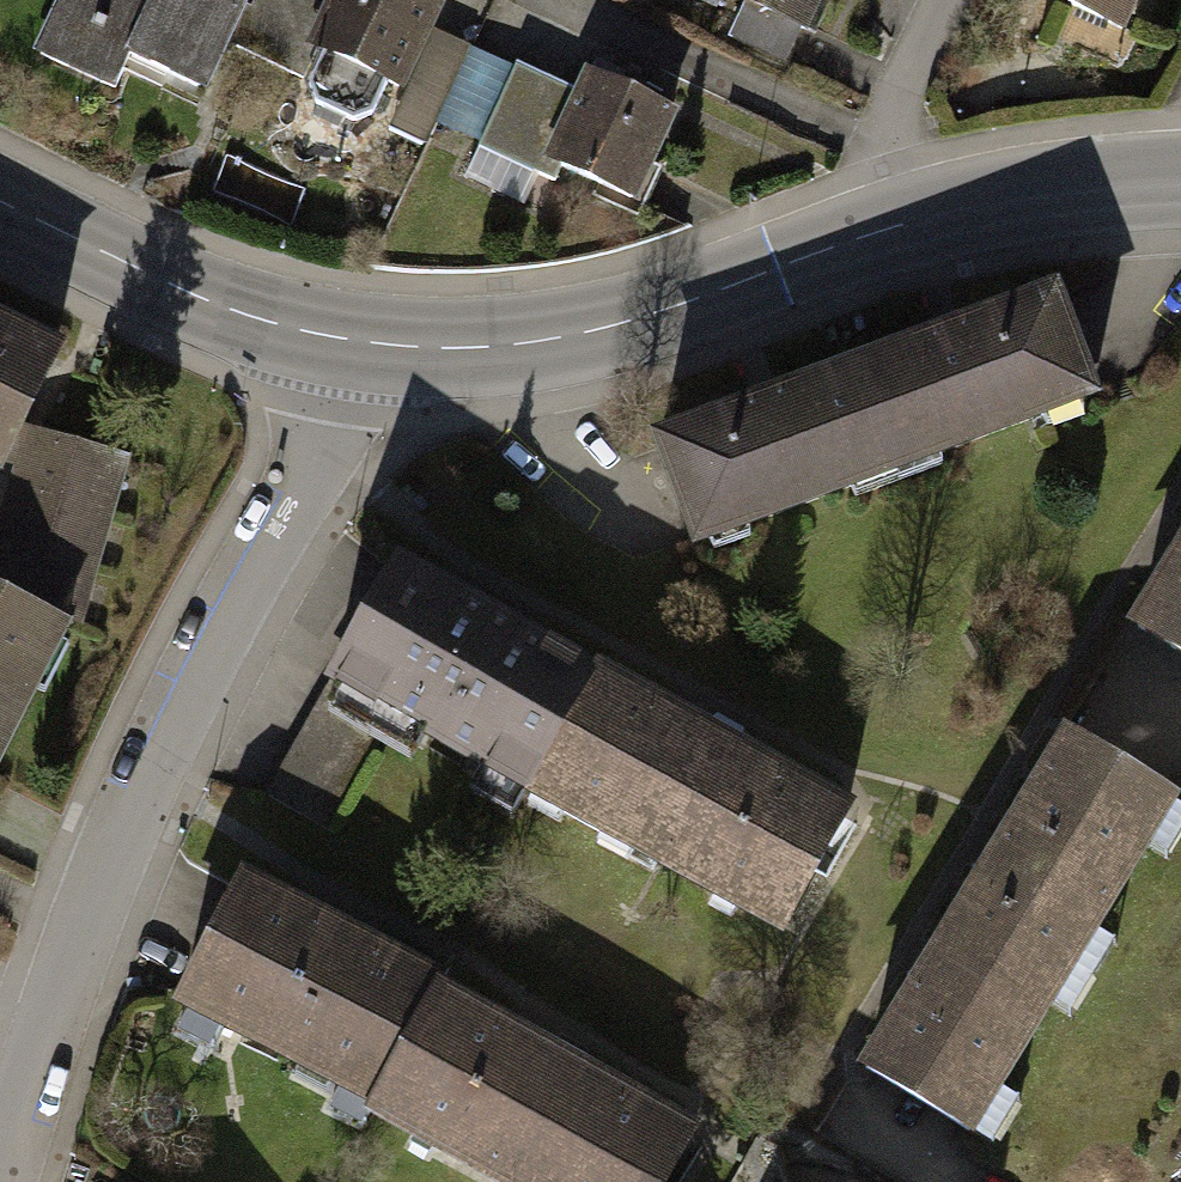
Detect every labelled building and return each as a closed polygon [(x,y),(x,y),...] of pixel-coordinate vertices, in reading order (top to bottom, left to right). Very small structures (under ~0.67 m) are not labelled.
[(304,76),(315,51),(409,94),(390,134),(426,151),(475,47),(442,32),(451,14),(422,0),(342,0),(340,5),(329,0),(65,0),(37,61),(111,96),(126,63),(207,100),(234,43),(304,76)] [(811,48),(834,0),(709,0),(811,48)] [(1038,6),(1121,39),(1136,0),(1040,0),(1038,6)] [(518,65),(481,147),(641,221),(689,116),(589,71),(579,93),(518,65)] [(1059,296),(854,372),(897,487),(1102,410),(1059,296)] [(33,440),(71,356),(0,324),(0,476),(14,482),(33,440)] [(854,372),(649,449),(692,564),(897,487),(854,372)] [(33,440),(14,482),(115,512),(128,465),(33,440)] [(0,522),(0,536),(101,564),(115,512),(14,482),(0,522)] [(70,628),(83,630),(101,564),(0,536),(0,594),(70,628)] [(324,699),(552,825),(624,696),(396,570),(324,699)] [(1140,642),(1180,666),(1180,572),(1140,642)] [(0,594),(0,773),(70,628),(0,594)] [(552,825),(780,952),(852,822),(624,696),(552,825)] [(958,889),(1088,968),(1180,815),(1180,793),(1060,720),(958,889)] [(173,1013),(382,1127),(450,1003),(454,995),(245,881),(173,1013)] [(958,889),(855,1058),(986,1136),(1088,968),(958,889)] [(382,1127),(378,1135),(464,1181),(678,1181),(702,1140),(450,1003),(382,1127)]
